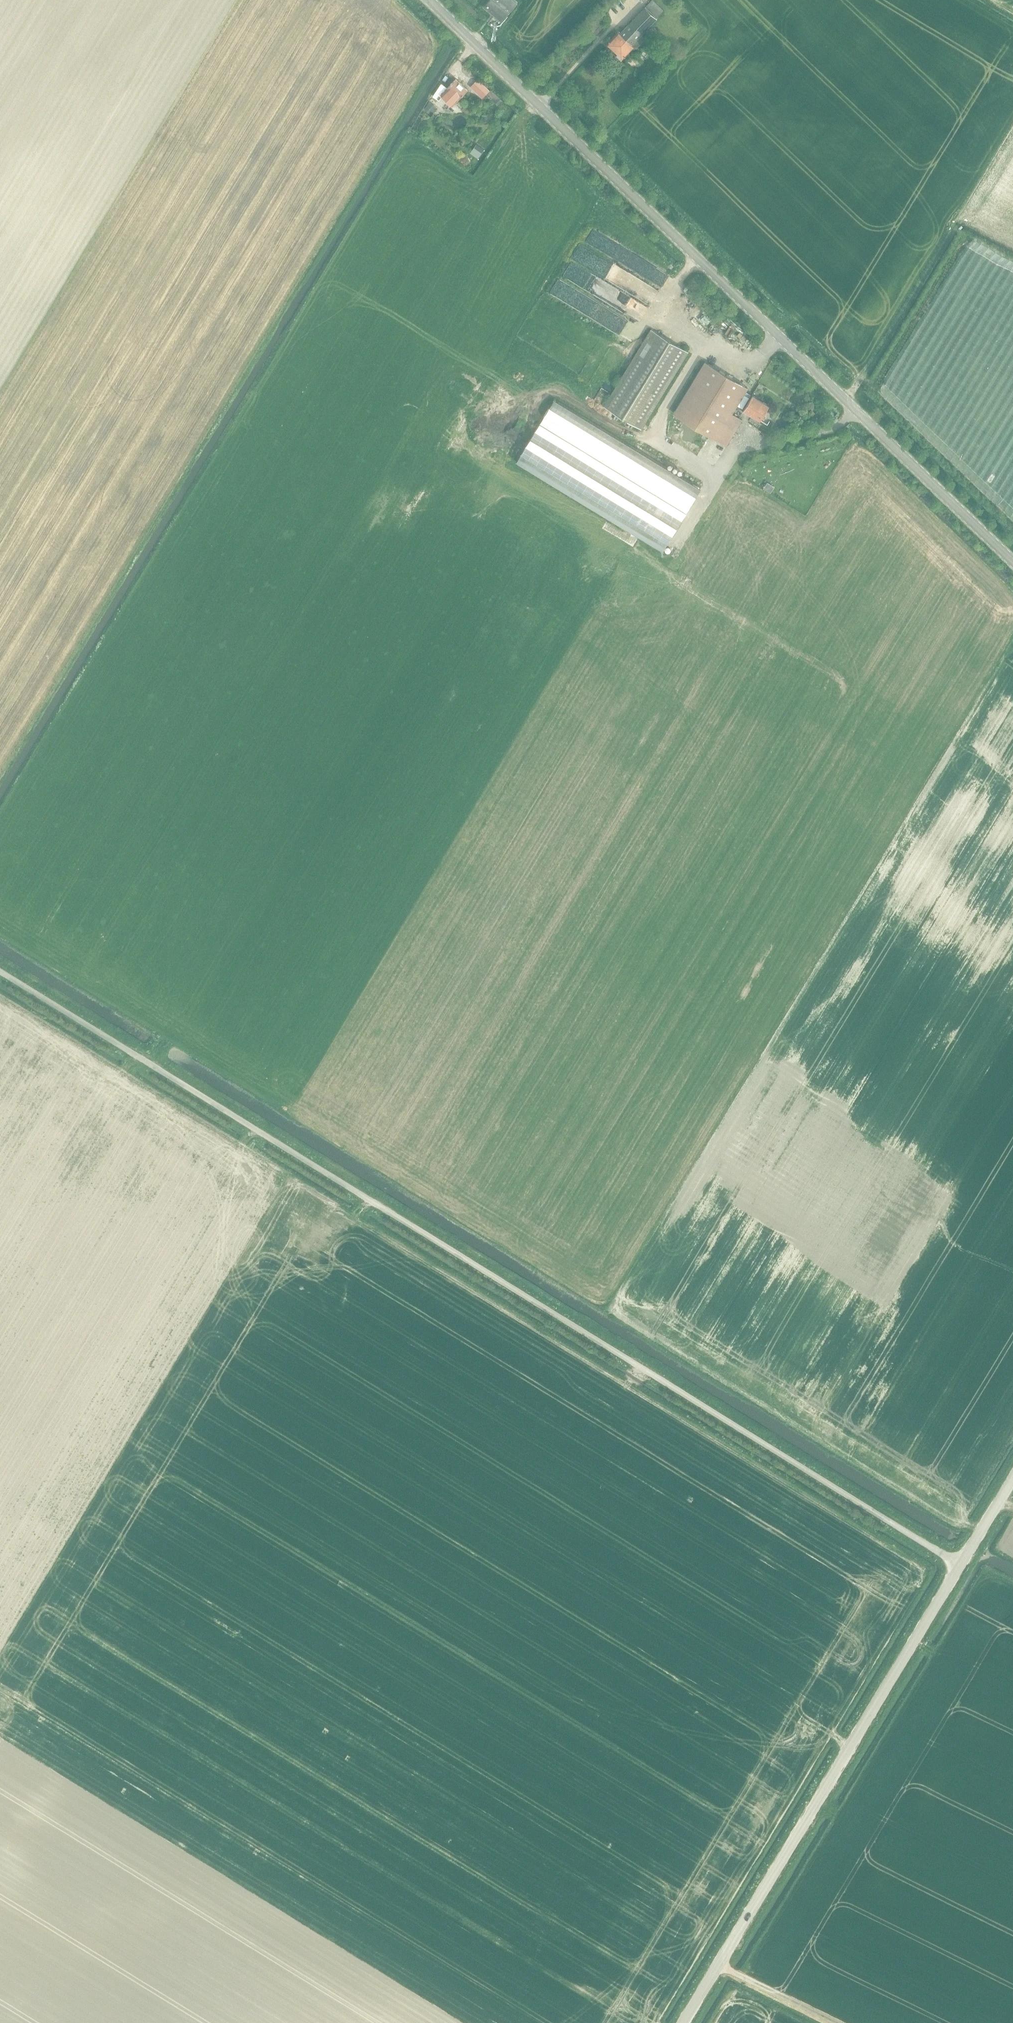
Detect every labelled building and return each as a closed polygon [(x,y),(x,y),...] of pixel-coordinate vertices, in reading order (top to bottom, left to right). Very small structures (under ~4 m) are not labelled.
[(502,21),(517,4),(513,0),(490,0),(484,6),(502,21)] [(635,47),(633,45),(664,12),(653,1),(621,34),(618,32),(606,45),(622,60),(635,47)] [(452,105),(468,89),(456,78),(447,87),(442,83),(433,95),(439,99),(442,95),(452,105)] [(483,93),(495,104),(500,99),(488,88),(483,93)] [(625,268),(628,265),(610,253),(602,264),(620,276),(626,268),(625,268)] [(608,305),(611,302),(561,272),(553,286),(577,301),(579,298),(601,311),(605,303),(608,305)] [(625,284),(617,297),(642,313),(650,300),(625,284)] [(605,406),(641,428),(688,351),(652,329),(605,406)] [(705,361),(674,413),(727,445),(742,419),(732,413),(737,406),(742,408),(750,394),(746,391),(748,387),(705,361)] [(743,410),(760,420),(769,405),(752,395),(743,410)] [(554,399),(516,461),(663,550),(701,488),(554,399)]
